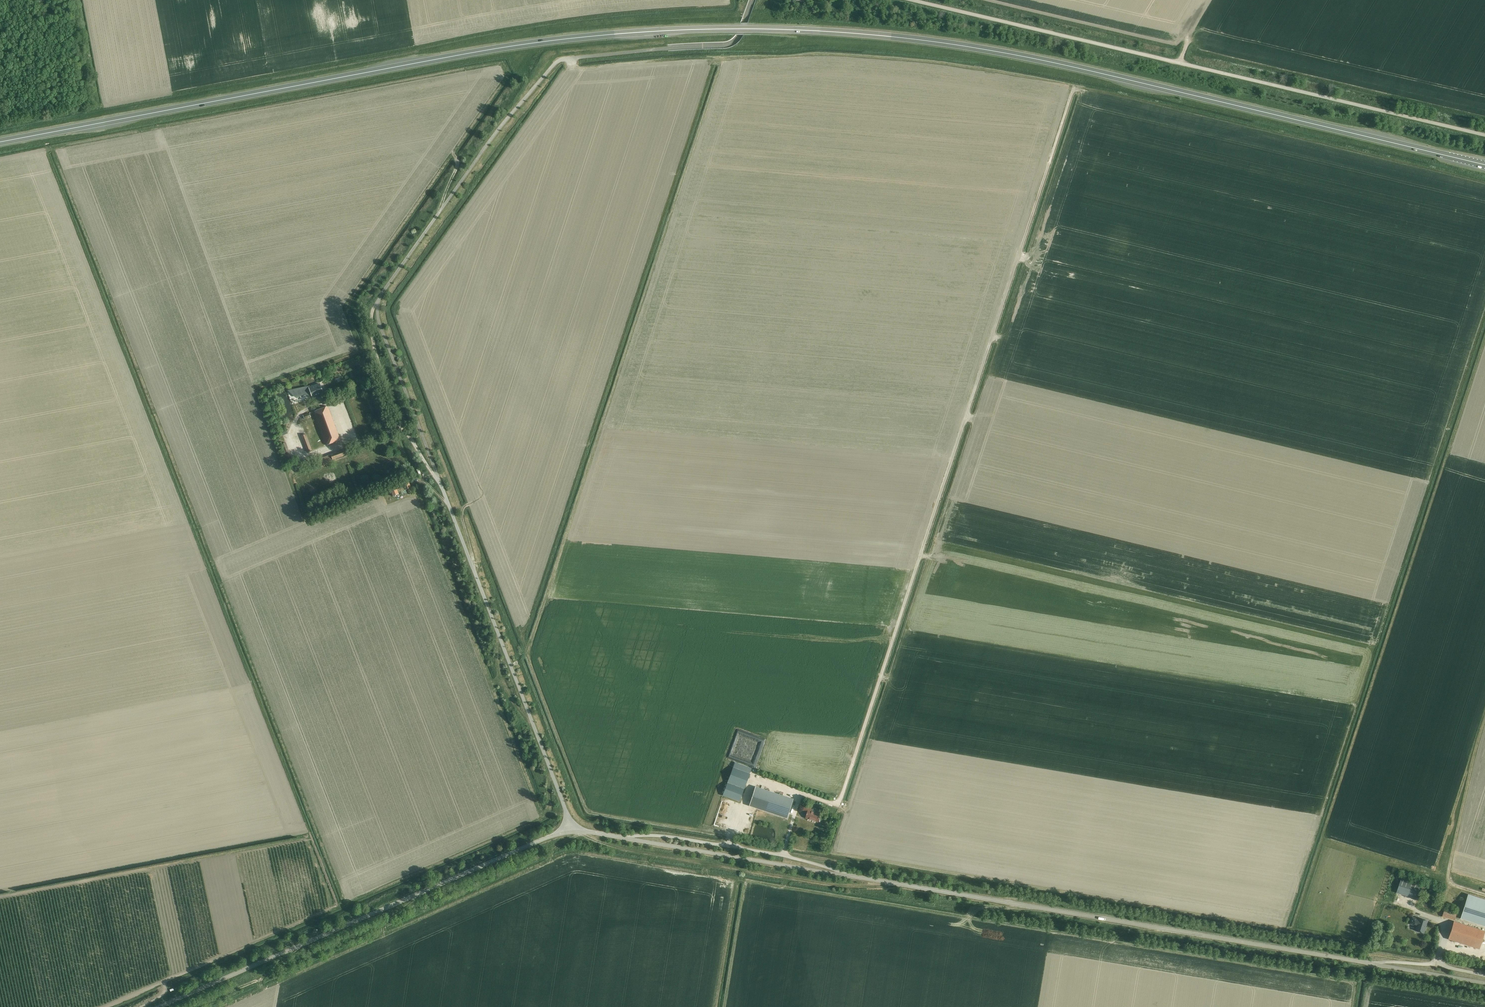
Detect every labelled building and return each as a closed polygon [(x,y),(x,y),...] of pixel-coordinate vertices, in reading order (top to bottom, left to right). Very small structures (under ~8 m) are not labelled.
[(323,394),(320,384),(309,388),(313,398),(323,394)] [(341,440),(328,406),(315,411),(328,445),(341,440)] [(305,434),(301,436),(307,452),(311,451),(305,434)] [(292,457),(297,455),(291,439),(286,441),(292,457)] [(321,464),(345,456),(344,450),(319,459),(321,464)] [(398,493),(411,488),(409,482),(404,484),(404,487),(397,489),(392,491),(394,496),(398,495),(397,493),(398,493)] [(727,782),(722,795),(739,802),(749,773),(733,767),(727,782)] [(755,787),(749,806),(787,818),(793,799),(755,787)] [(803,810),(808,812),(806,818),(811,820),(813,820),(813,821),(813,820),(819,822),(821,815),(812,811),(812,809),(805,806),(803,810)] [(1396,893),(1418,900),(1422,888),(1423,885),(1423,884),(1402,876),(1396,893)] [(1469,895),(1461,919),(1484,926),(1484,900),(1469,895)] [(1456,914),(1444,910),(1442,917),(1454,921),(1456,914)] [(1412,917),(1410,924),(1415,925),(1417,926),(1415,931),(1424,933),(1428,921),(1419,918),(1419,919),(1412,917)] [(1484,931),(1454,922),(1449,939),(1479,949),(1484,931)]
